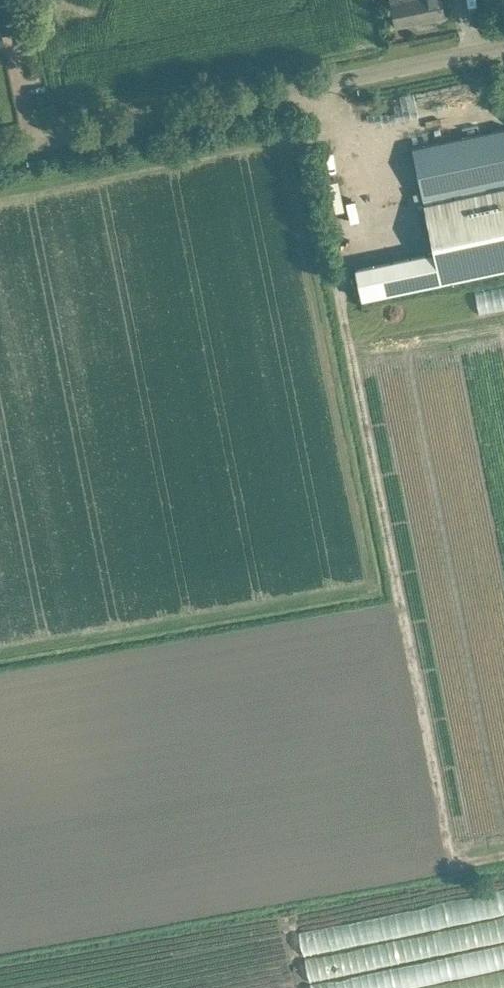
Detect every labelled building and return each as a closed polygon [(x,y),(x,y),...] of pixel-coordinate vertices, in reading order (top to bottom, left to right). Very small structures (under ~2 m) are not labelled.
[(397,25),(444,15),(441,0),(392,0),(397,25)] [(3,40),(2,34),(15,31),(19,31),(13,3),(0,5),(0,41),(3,40)] [(413,148),(422,191),(413,193),(415,200),(427,198),(503,182),(503,129),(413,148)] [(427,198),(428,203),(424,204),(434,252),(441,282),(503,269),(503,182),(427,198)] [(441,282),(434,252),(356,268),(362,299),(441,282)]
